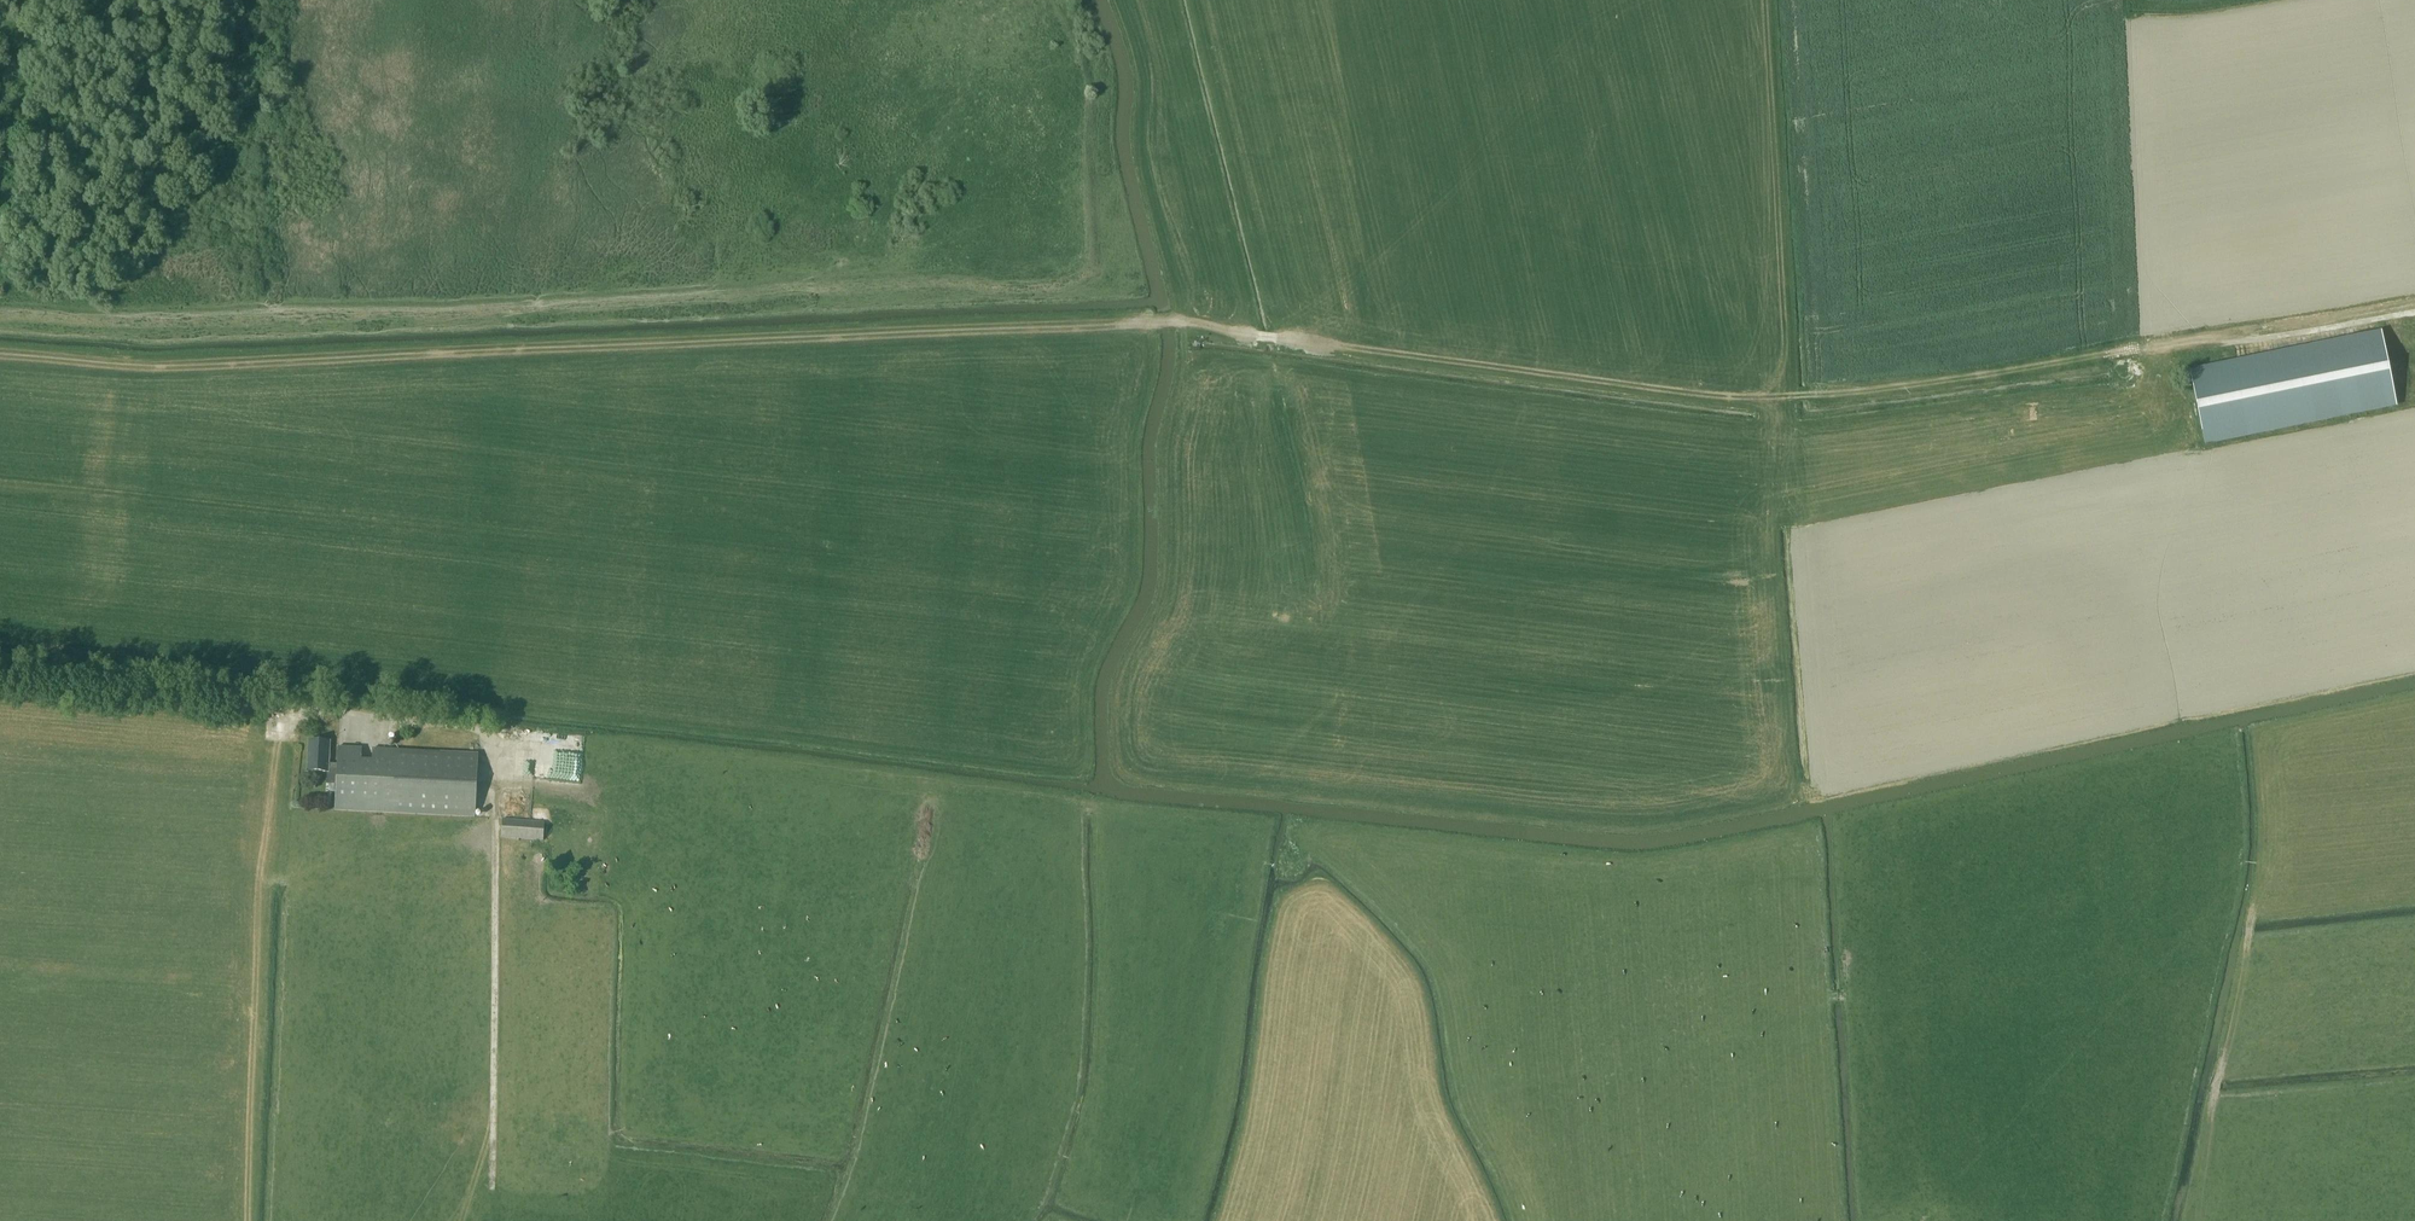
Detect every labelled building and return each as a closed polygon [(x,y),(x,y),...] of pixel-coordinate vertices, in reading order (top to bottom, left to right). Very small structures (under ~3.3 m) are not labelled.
[(2381,329),(2190,367),(2206,447),(2397,408),(2395,397),(2391,380),(2381,329)] [(2391,380),(2395,397),(2414,393),(2414,376),(2391,380)] [(476,817),(479,754),(373,749),(373,760),(362,760),(363,748),(339,747),(338,764),(329,763),(331,741),(309,740),(308,771),(329,772),(329,771),(337,772),(335,810),(476,817)] [(502,819),(501,837),(543,840),(544,822),(502,819)]
